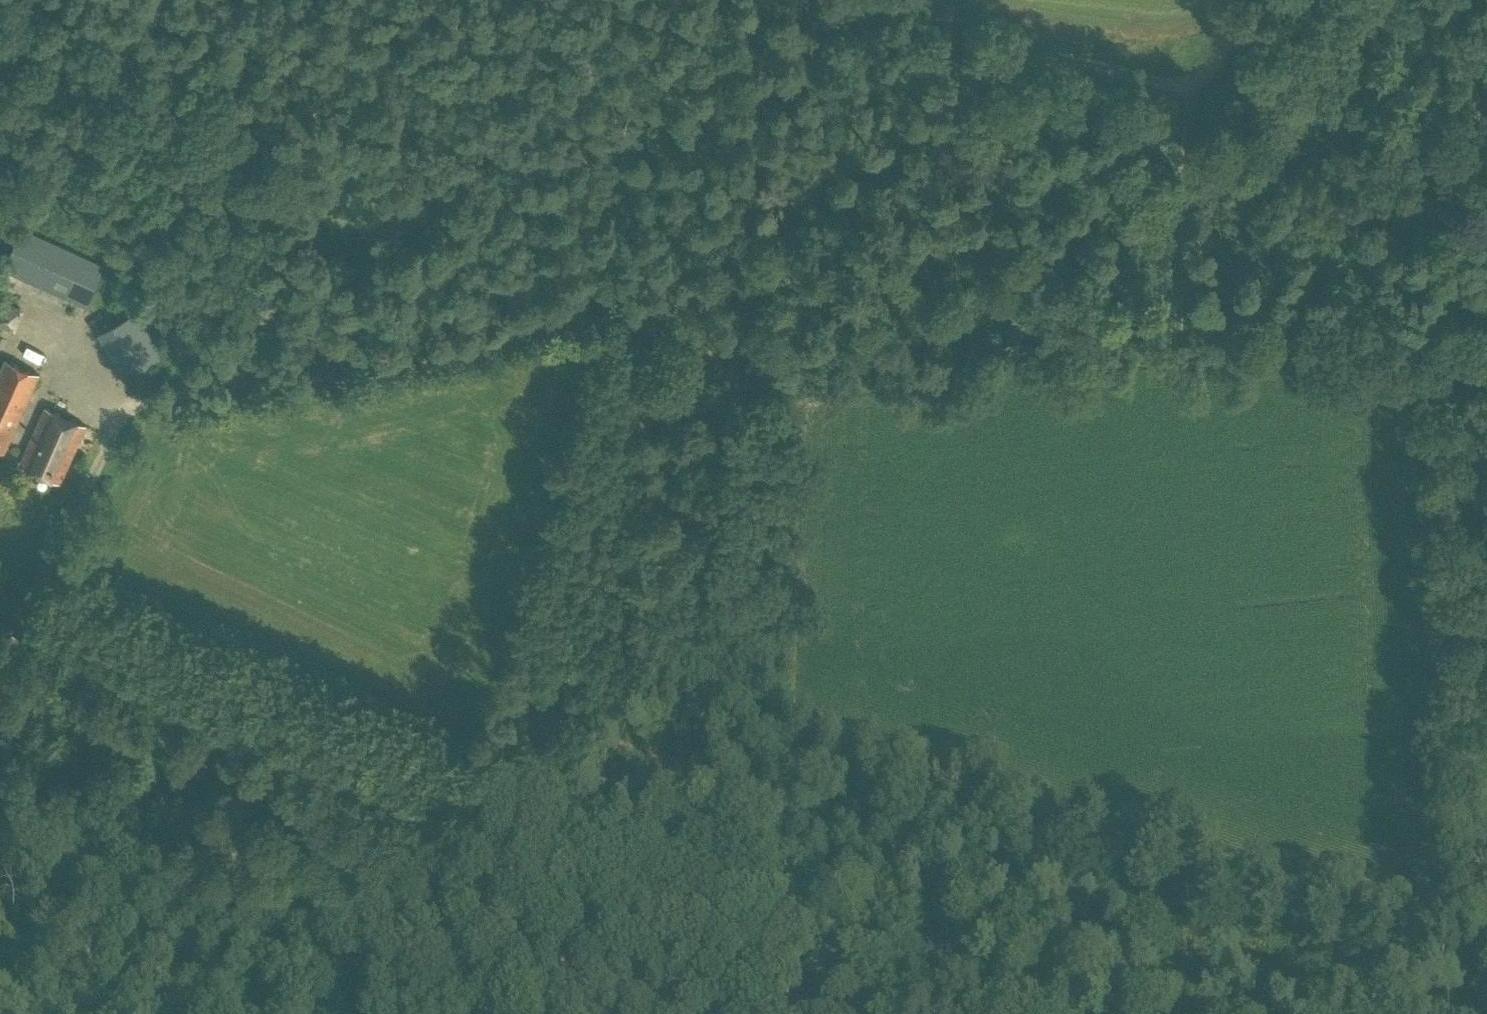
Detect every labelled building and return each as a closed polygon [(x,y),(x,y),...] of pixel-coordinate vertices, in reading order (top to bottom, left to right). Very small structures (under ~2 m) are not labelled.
[(86,306),(104,264),(21,227),(2,269),(86,306)] [(3,301),(0,307),(0,325),(14,332),(24,310),(3,301)] [(123,376),(167,352),(142,307),(98,332),(123,376)] [(37,375),(5,361),(0,371),(0,451),(3,452),(37,375)] [(60,483),(85,426),(43,408),(19,465),(60,483)]
